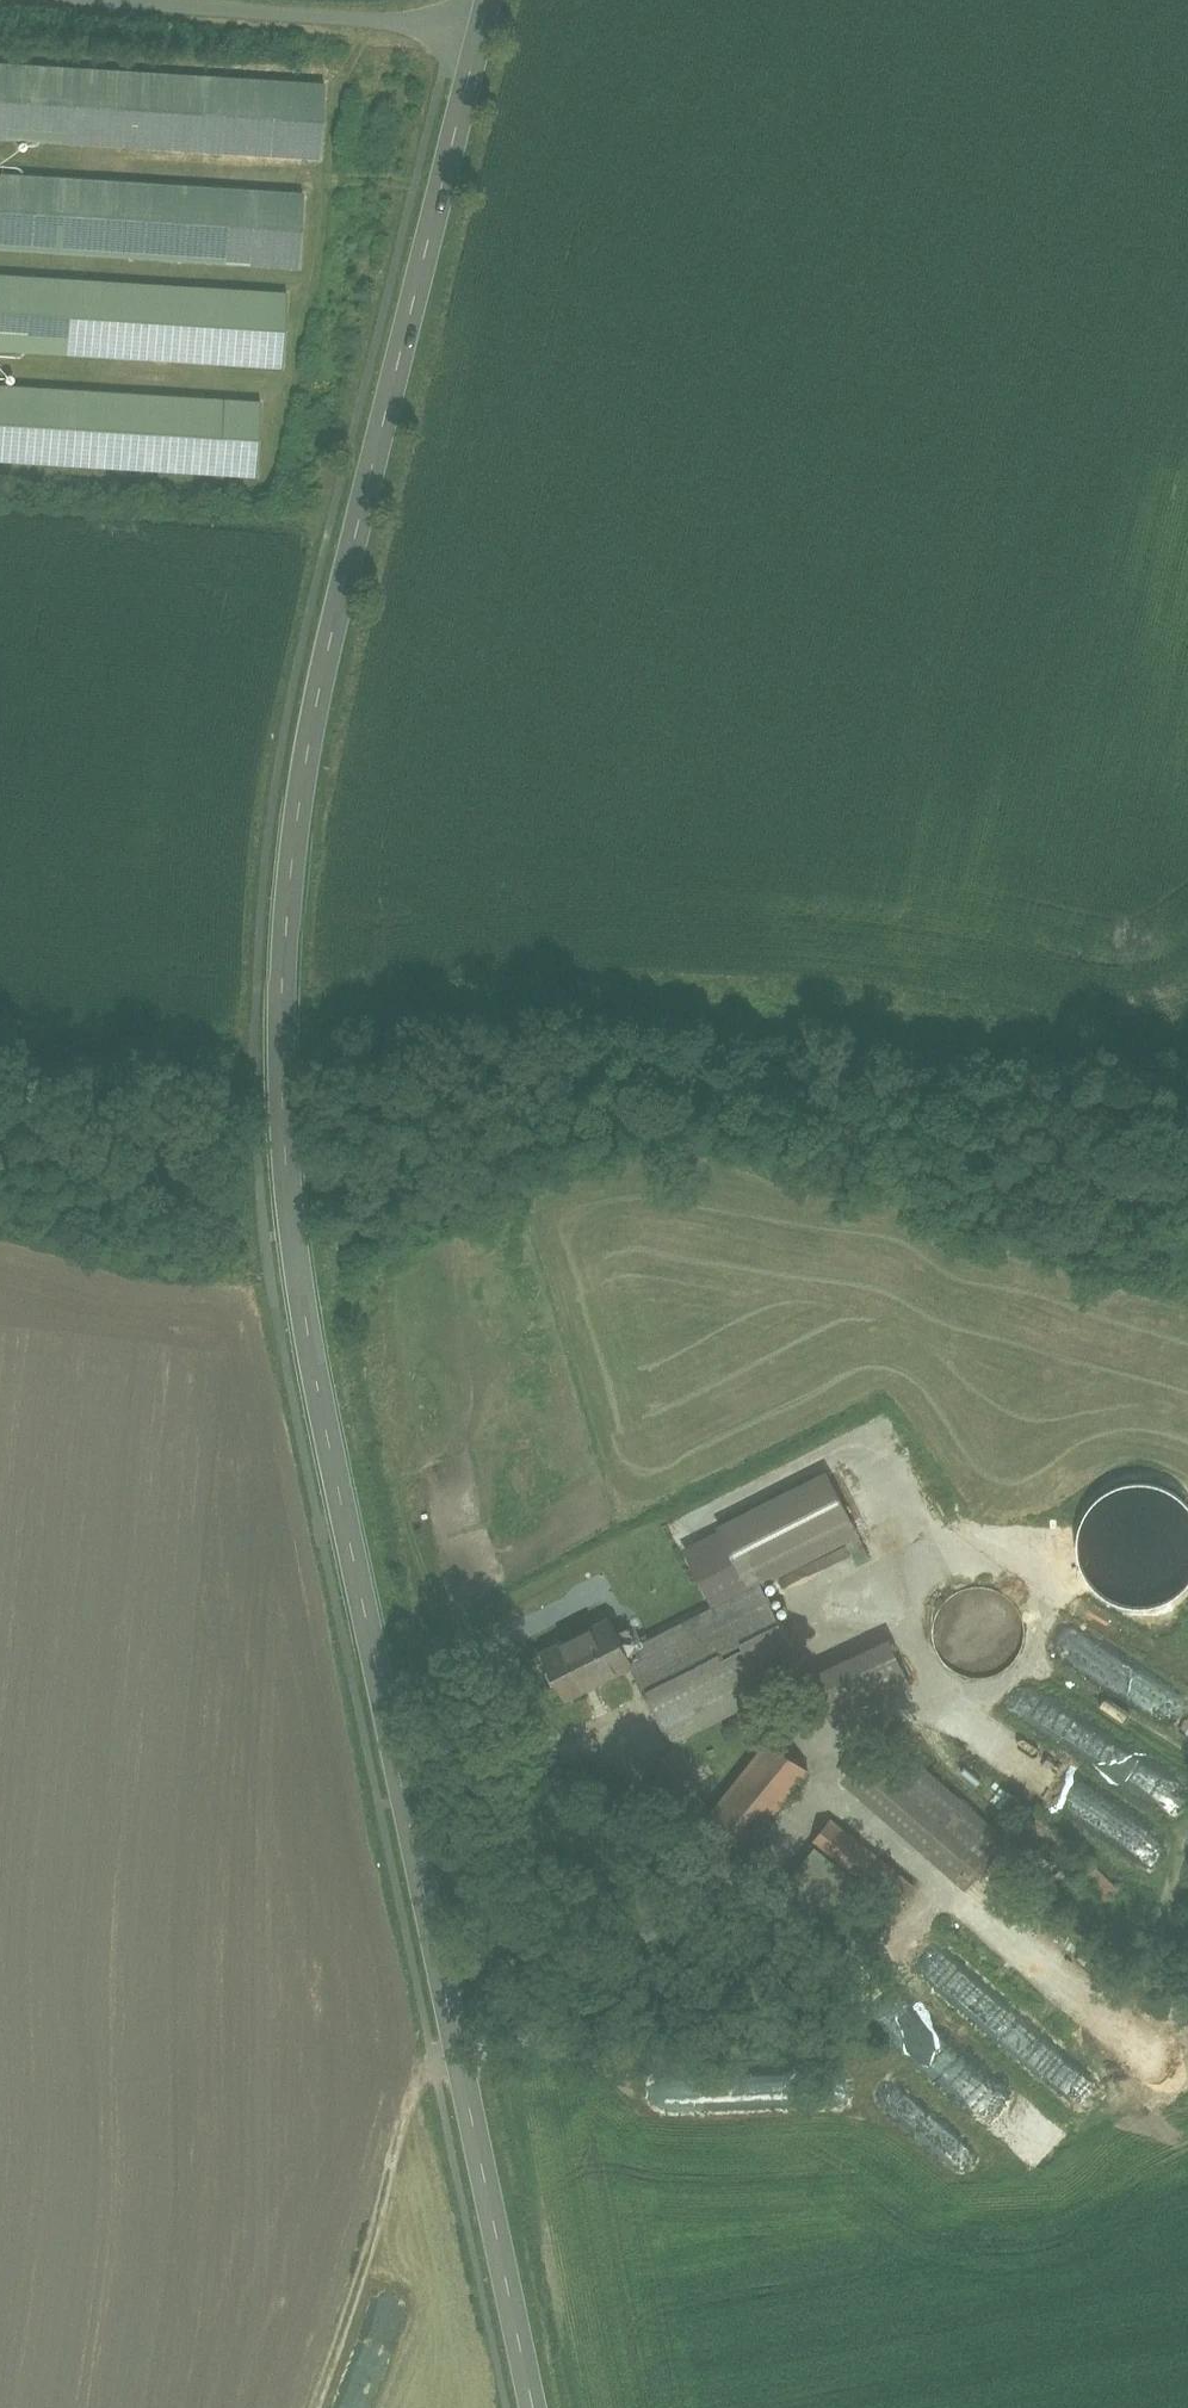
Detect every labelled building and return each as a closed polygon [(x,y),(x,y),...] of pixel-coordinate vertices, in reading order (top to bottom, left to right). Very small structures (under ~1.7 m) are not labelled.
[(0,51),(0,133),(320,154),(326,73),(0,51)] [(295,257),(300,188),(0,168),(0,238),(295,257)] [(284,365),(289,288),(0,269),(0,346),(284,365)] [(260,483),(266,393),(0,375),(0,465),(260,483)] [(714,1513),(746,1579),(753,1575),(854,1526),(822,1461),(714,1513)] [(746,1579),(620,1641),(630,1662),(666,1735),(800,1670),(753,1575),(746,1579)] [(959,1674),(973,1678),(988,1676),(1002,1670),(1013,1659),(1021,1645),(1023,1629),(1020,1614),(1011,1600),(999,1590),(983,1585),(967,1585),(952,1591),(941,1600),(933,1613),(930,1627),(931,1642),(936,1656),(946,1667),(959,1674)] [(604,1605),(531,1639),(558,1695),(630,1662),(620,1641),(604,1605)] [(884,1635),(807,1669),(827,1715),(904,1681),(884,1635)] [(878,1723),(839,1768),(946,1860),(985,1815),(878,1723)] [(766,1729),(687,1829),(728,1861),(807,1761),(766,1729)] [(1120,1754),(1109,1767),(1159,1810),(1183,1782),(1129,1735),(1116,1750),(1120,1754)] [(823,1813),(805,1837),(887,1901),(906,1878),(823,1813)]
